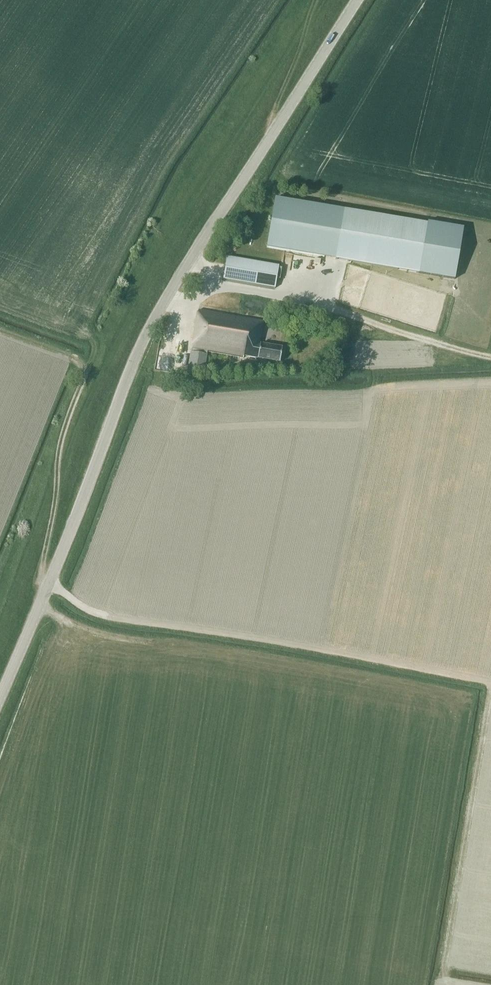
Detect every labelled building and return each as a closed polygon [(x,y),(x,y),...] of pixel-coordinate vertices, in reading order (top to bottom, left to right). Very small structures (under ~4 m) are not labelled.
[(266,248),(419,274),(428,224),(275,198),(266,248)] [(280,279),(282,268),(279,267),(279,266),(227,257),(223,279),(275,288),(277,278),(280,279)] [(203,374),(207,352),(243,358),(243,356),(257,358),(279,362),(282,348),(258,344),(262,322),(198,311),(187,371),(203,374)]
